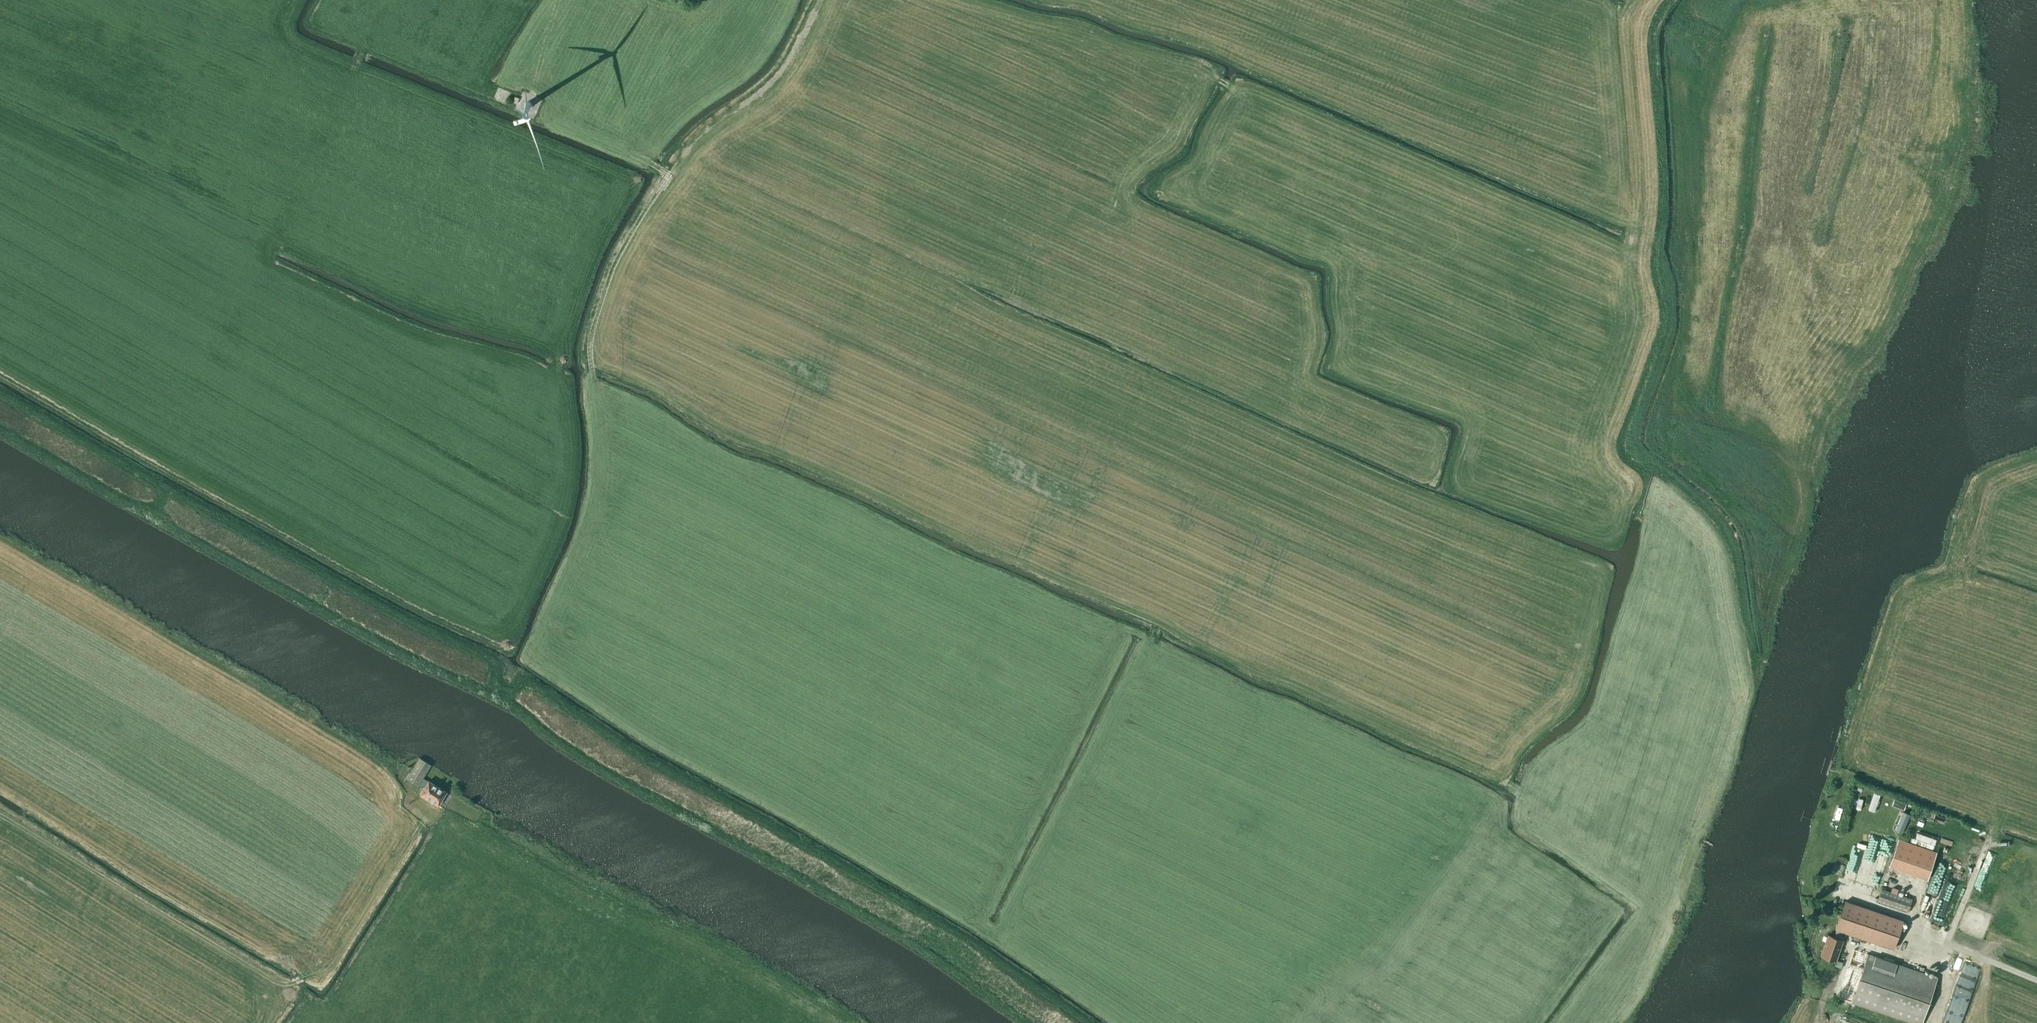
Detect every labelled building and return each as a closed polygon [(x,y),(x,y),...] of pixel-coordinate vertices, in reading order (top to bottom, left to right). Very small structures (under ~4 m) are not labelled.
[(420,758),(407,778),(417,785),(418,783),(424,787),(428,780),(423,777),(430,765),(420,758)] [(424,787),(420,794),(438,804),(446,791),(428,780),(424,787)] [(1876,813),(1880,796),(1874,794),(1869,812),(1876,813)] [(1861,810),(1863,799),(1854,798),(1852,808),(1861,810)] [(1910,814),(1903,811),(1895,830),(1902,833),(1910,814)] [(1868,847),(1852,843),(1848,860),(1861,864),(1857,879),(1867,881),(1873,858),(1886,861),(1893,836),(1884,834),(1884,836),(1872,833),(1868,847)] [(1927,878),(1936,852),(1898,839),(1889,865),(1927,878)] [(1912,899),(1901,895),(1886,890),(1881,889),(1877,902),(1907,912),(1912,899)] [(1844,932),(1893,949),(1903,920),(1845,901),(1835,929),(1836,930),(1834,936),(1827,934),(1820,956),(1836,961),(1844,940),(1842,939),(1844,932)] [(1914,1022),(1921,1022),(1937,977),(1867,953),(1851,1002),(1914,1022)]
